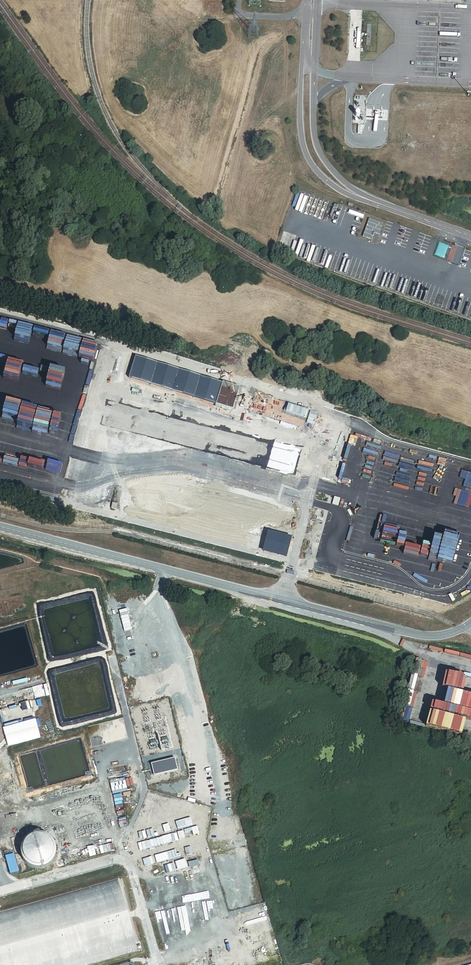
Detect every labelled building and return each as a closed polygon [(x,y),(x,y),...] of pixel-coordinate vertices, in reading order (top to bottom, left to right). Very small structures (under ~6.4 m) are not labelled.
[(215,406),(216,404),(222,385),(136,356),(129,377),(215,406)] [(223,383),(222,385),(216,404),(233,410),(240,389),(223,383)] [(287,558),(291,538),(267,533),(263,552),(287,558)] [(30,702),(18,705),(19,707),(21,707),(22,712),(30,710),(30,708),(31,708),(30,702)] [(34,720),(2,729),(7,747),(39,738),(34,720)] [(175,759),(152,765),(154,775),(177,770),(175,759)] [(24,860),(29,863),(35,865),(40,864),(46,862),(50,858),(52,853),(53,847),(52,841),(49,836),(45,833),(40,830),(34,830),(29,831),(24,835),(20,839),(19,845),(19,850),(21,856),(24,860)] [(17,873),(15,861),(3,863),(6,875),(17,873)] [(0,913),(0,964),(95,964),(136,953),(116,880),(0,913)]
